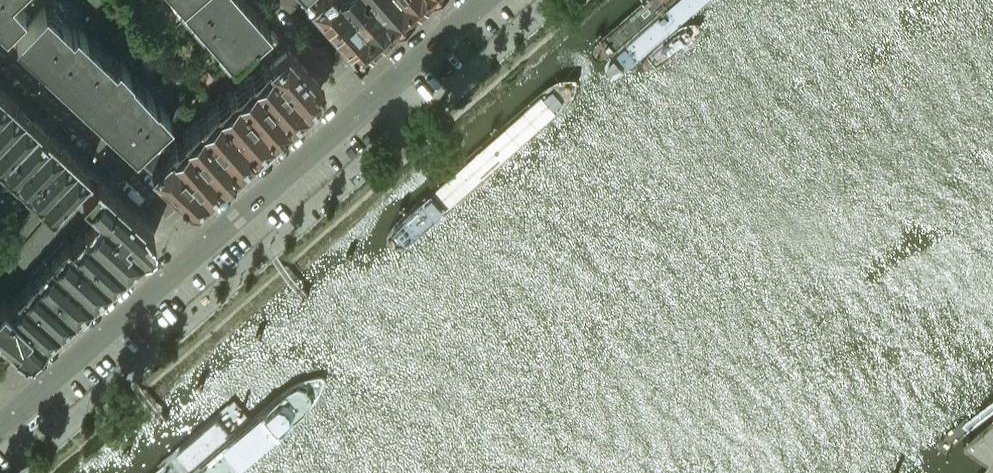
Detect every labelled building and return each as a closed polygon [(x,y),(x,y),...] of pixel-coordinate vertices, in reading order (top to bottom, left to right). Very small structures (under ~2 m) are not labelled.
[(16,0),(0,0),(0,24),(15,37),(27,24),(18,16),(25,9),(16,0)] [(73,27),(80,21),(60,0),(53,0),(50,3),(73,27)] [(193,14),(209,0),(181,0),(193,14)] [(247,0),(209,0),(193,14),(232,58),(253,41),(269,26),(247,0)] [(357,0),(321,0),(362,47),(370,47),(386,33),(357,0)] [(386,33),(403,18),(387,0),(357,0),(386,33)] [(419,0),(387,0),(403,18),(421,2),(419,0)] [(45,5),(27,24),(15,37),(68,87),(101,50),(76,26),(72,30),(45,5)] [(320,83),(285,44),(269,26),(253,41),(268,57),(307,102),(319,91),(322,92),(323,84),(320,83)] [(160,47),(151,56),(157,62),(167,54),(160,47)] [(101,50),(68,87),(93,110),(96,113),(131,74),(132,73),(118,59),(115,62),(101,50)] [(307,102),(268,57),(260,63),(264,68),(254,77),(290,118),(291,116),(294,117),(299,112),(299,109),(307,102)] [(207,69),(200,75),(206,83),(213,77),(207,69)] [(290,118),(254,77),(250,72),(243,78),(247,83),(238,91),(274,132),(290,118)] [(131,74),(96,113),(138,152),(158,129),(171,115),(157,100),(156,101),(131,74)] [(10,97),(0,87),(0,108),(10,97)] [(274,132),(238,91),(234,87),(227,92),(231,97),(221,106),(256,147),(261,143),(263,145),(269,140),(267,138),(274,132)] [(23,108),(10,97),(0,108),(0,133),(23,108)] [(256,147),(221,106),(217,101),(200,116),(240,162),(244,158),(246,160),(251,155),(249,153),(256,147)] [(36,121),(23,108),(0,133),(0,160),(36,121)] [(240,162),(200,116),(184,130),(185,132),(224,176),(240,162)] [(49,133),(36,121),(0,160),(0,161),(12,172),(49,133)] [(158,129),(138,152),(151,164),(170,143),(158,129)] [(224,176),(185,132),(178,138),(177,137),(170,143),(210,188),(214,188),(219,183),(220,179),(224,176)] [(25,185),(62,145),(49,133),(12,172),(25,185)] [(210,188),(170,143),(151,164),(189,199),(189,202),(197,202),(197,199),(210,188)] [(38,196),(75,157),(62,145),(25,185),(38,196)] [(45,215),(58,201),(72,186),(88,169),(75,157),(38,196),(33,202),(45,215)] [(153,230),(88,169),(72,186),(102,213),(104,211),(142,247),(153,238),(153,230)] [(142,247),(104,211),(102,213),(72,186),(58,201),(124,263),(142,247)] [(124,263),(58,201),(45,215),(110,276),(124,263)] [(110,276),(45,215),(33,202),(17,220),(48,251),(92,292),(110,276)] [(48,251),(17,220),(1,239),(74,308),(92,292),(48,251)] [(1,239),(0,240),(0,265),(59,320),(74,308),(1,239)] [(0,265),(0,292),(44,333),(59,320),(0,265)] [(0,292),(0,329),(23,346),(30,346),(44,333),(0,292)]
